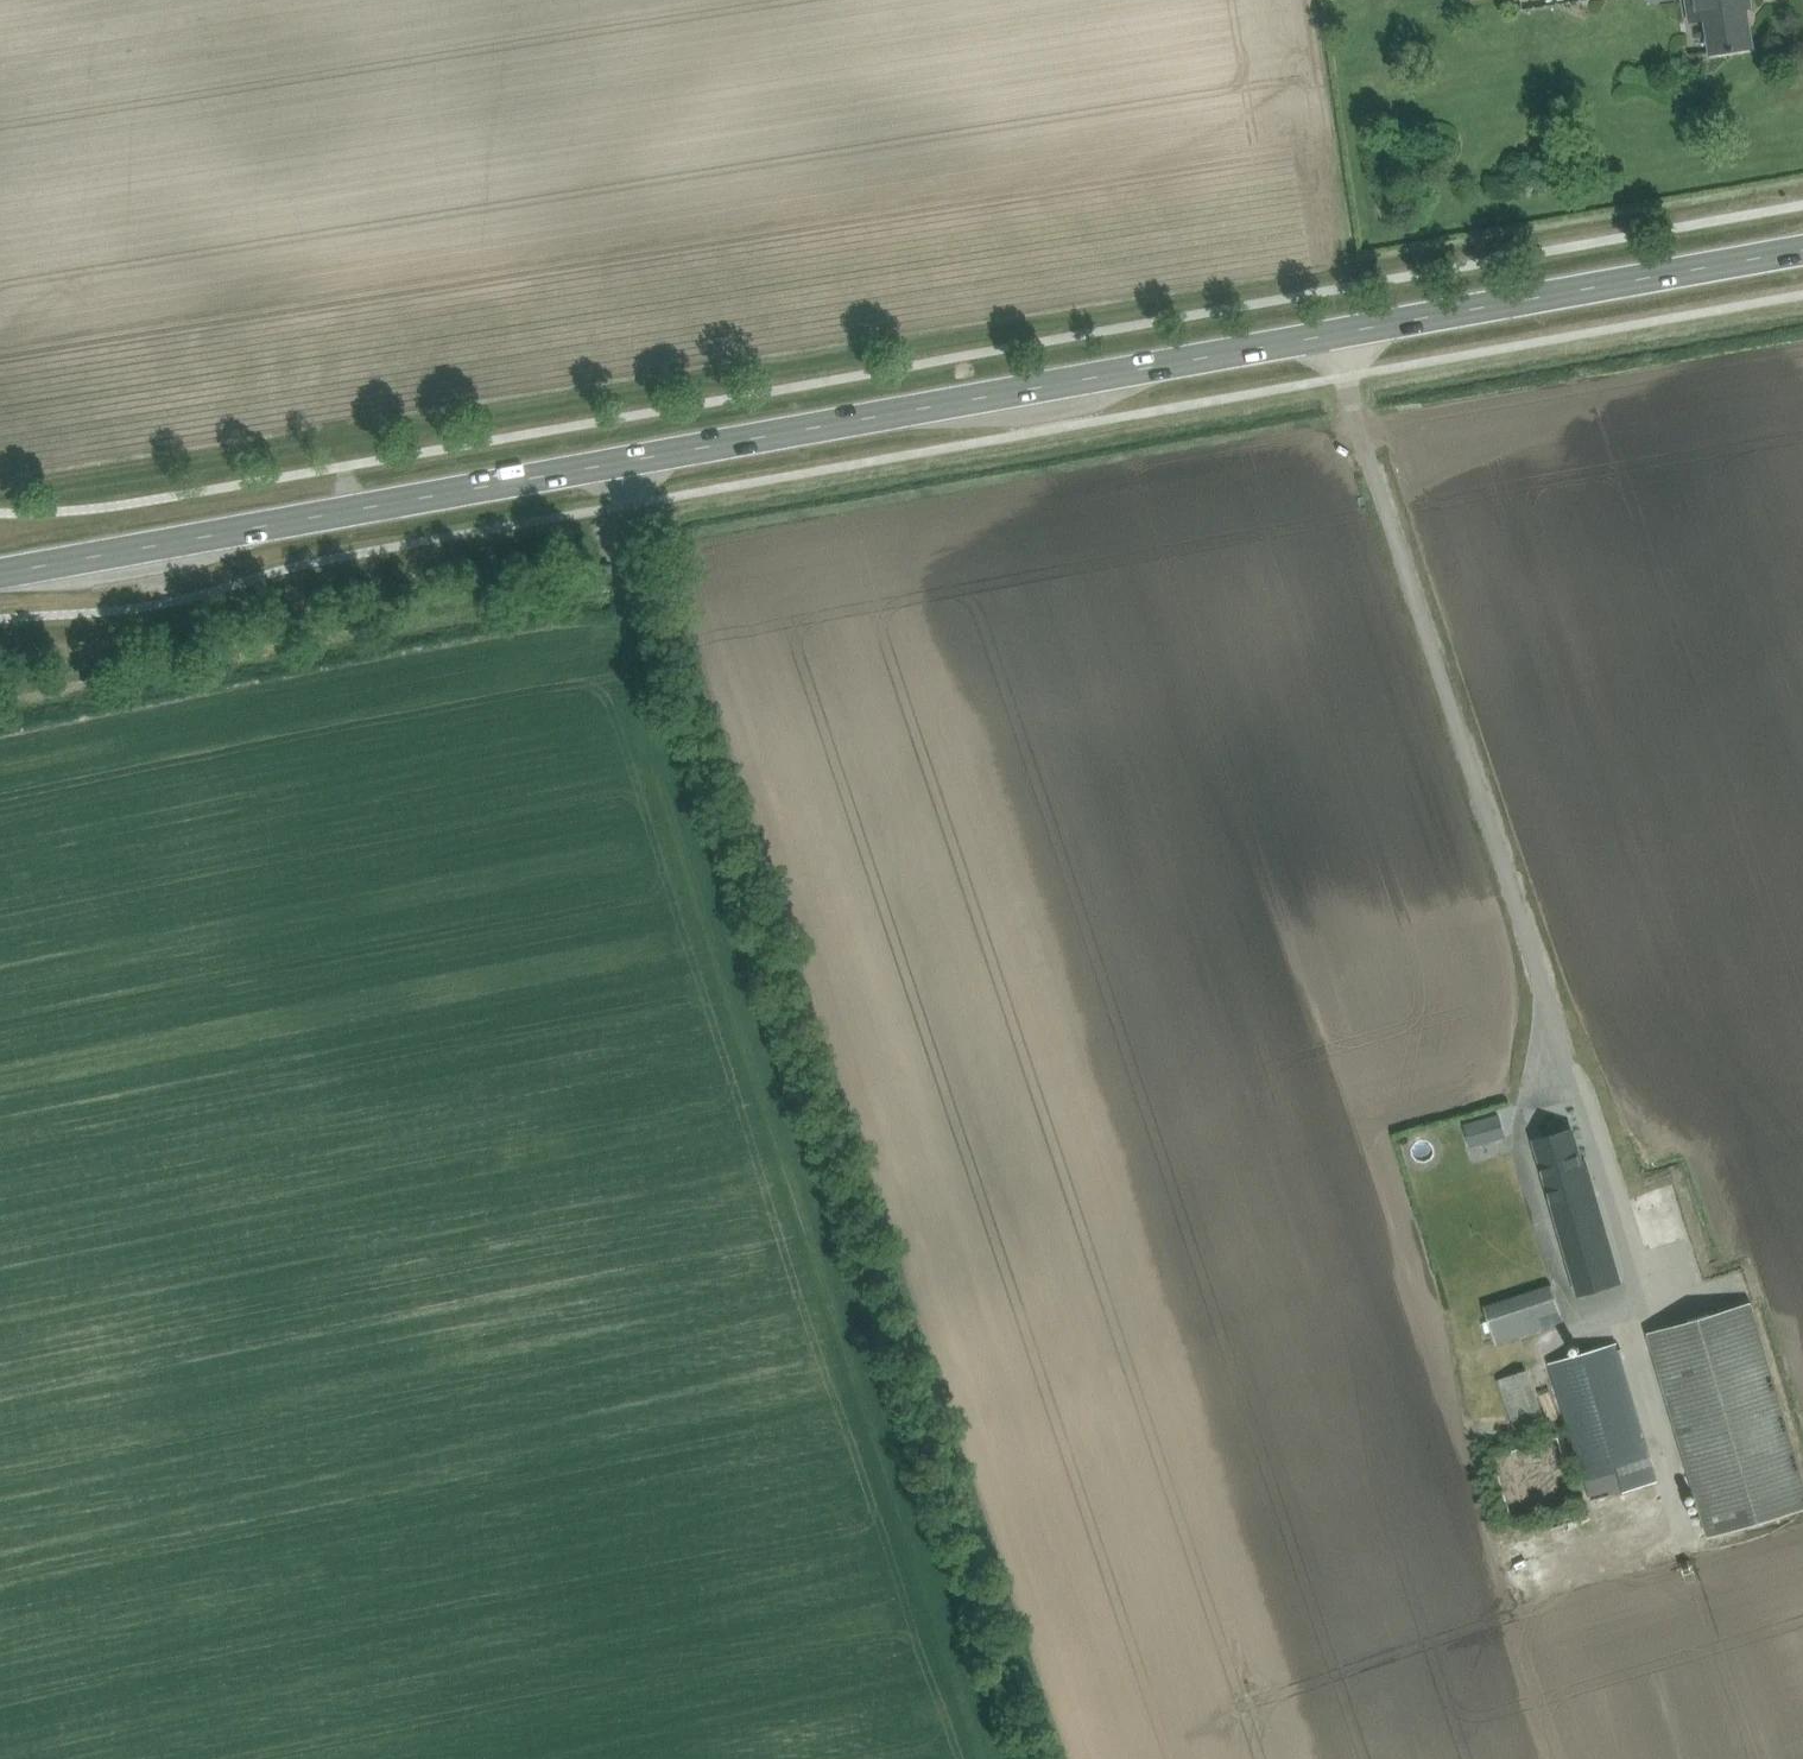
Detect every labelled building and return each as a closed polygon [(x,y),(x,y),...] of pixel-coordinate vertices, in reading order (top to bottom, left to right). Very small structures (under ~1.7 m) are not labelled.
[(1703,18),(1708,17),(1713,52),(1751,46),(1745,7),(1751,6),(1750,0),(1700,0),(1703,18)] [(1486,1117),(1493,1140),(1507,1136),(1500,1113),(1486,1117)] [(1535,1139),(1542,1162),(1552,1196),(1575,1190),(1576,1192),(1594,1187),(1586,1161),(1582,1162),(1572,1128),(1535,1139)] [(1469,1146),(1472,1161),(1487,1158),(1483,1143),(1469,1146)] [(1575,1190),(1552,1196),(1579,1295),(1621,1284),(1594,1187),(1576,1192),(1575,1190)] [(1565,1322),(1552,1284),(1485,1305),(1497,1344),(1565,1322)] [(1708,1537),(1802,1509),(1802,1472),(1752,1302),(1648,1333),(1708,1537)] [(1618,1343),(1549,1363),(1590,1501),(1659,1481),(1618,1343)] [(1528,1370),(1498,1381),(1517,1435),(1548,1424),(1528,1370)]
